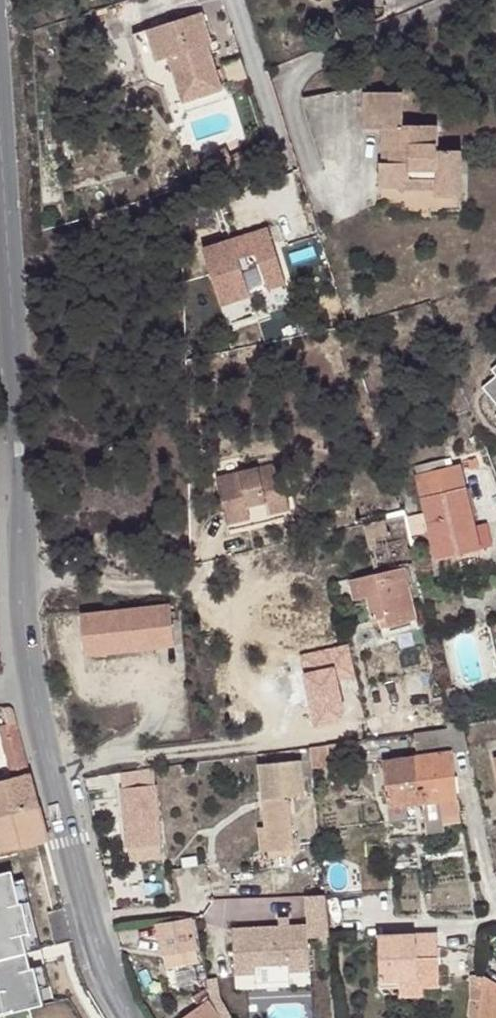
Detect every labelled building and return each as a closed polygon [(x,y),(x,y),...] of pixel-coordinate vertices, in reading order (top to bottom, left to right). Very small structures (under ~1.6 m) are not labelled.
[(220,100),(208,63),(198,66),(196,58),(206,55),(209,54),(200,23),(180,29),(177,22),(166,25),(168,32),(131,44),(146,90),(161,98),(167,116),(220,100)] [(196,58),(198,66),(208,63),(206,55),(196,58)] [(438,178),(437,186),(435,193),(462,196),(467,151),(440,148),(444,124),(409,119),(413,86),(376,82),(371,119),(388,122),(386,140),(393,141),(391,157),(384,156),(380,179),(403,182),(404,174),(438,178)] [(239,153),(228,158),(232,166),(243,161),(239,153)] [(403,182),(437,186),(438,178),(404,174),(403,182)] [(266,227),(202,247),(220,305),(250,295),(239,259),(255,254),(267,290),(285,284),(266,227)] [(486,369),(490,374),(475,384),(495,413),(495,362),(486,369)] [(215,474),(228,527),(270,519),(268,513),(290,508),(278,462),(215,474)] [(469,528),(477,526),(467,485),(464,486),(457,463),(417,473),(439,559),(475,550),(469,528)] [(412,549),(404,515),(363,524),(374,573),(408,567),(416,565),(412,549)] [(483,548),(477,526),(469,528),(475,550),(483,548)] [(374,573),(348,580),(353,600),(377,595),(386,628),(417,620),(416,616),(420,614),(417,604),(412,605),(407,585),(411,584),(408,567),(374,573)] [(88,654),(177,645),(173,604),(84,614),(88,654)] [(420,630),(417,620),(386,628),(380,630),(383,641),(420,630)] [(414,734),(428,731),(425,715),(380,721),(383,738),(414,734)] [(39,809),(29,771),(16,719),(0,724),(0,734),(12,775),(0,779),(0,819),(39,809)] [(363,740),(309,748),(312,770),(312,771),(382,762),(380,746),(363,740)] [(417,757),(427,817),(461,811),(453,753),(417,757)] [(417,757),(382,762),(391,822),(427,817),(417,757)] [(263,814),(287,811),(286,800),(302,797),(299,762),(259,766),(263,814)] [(161,858),(155,768),(121,773),(130,861),(161,858)] [(38,913),(32,890),(58,883),(39,809),(0,819),(0,916),(2,922),(38,913)] [(291,849),(287,811),(263,814),(265,827),(267,852),(291,849)] [(267,852),(265,827),(259,828),(261,852),(267,852)] [(292,856),(291,849),(267,852),(268,859),(292,856)] [(278,924),(231,927),(234,971),(253,970),(253,962),(288,960),(288,968),(309,966),(308,939),(329,938),(324,896),(305,897),(306,922),(288,923),(278,924)] [(14,964),(50,955),(38,913),(2,922),(14,964)] [(277,916),(278,924),(288,923),(287,916),(277,916)] [(190,919),(158,924),(166,967),(197,963),(192,933),(196,933),(193,918),(190,919)] [(404,932),(377,934),(379,979),(399,978),(399,994),(423,993),(423,984),(440,983),(436,933),(404,932)] [(0,968),(0,993),(56,979),(50,955),(14,964),(0,968)] [(210,998),(220,995),(216,974),(205,977),(210,998)] [(484,974),(478,1017),(495,1017),(495,981),(484,974)] [(220,995),(210,998),(219,1007),(226,1002),(220,995)] [(210,998),(183,1017),(221,1017),(210,998)]
